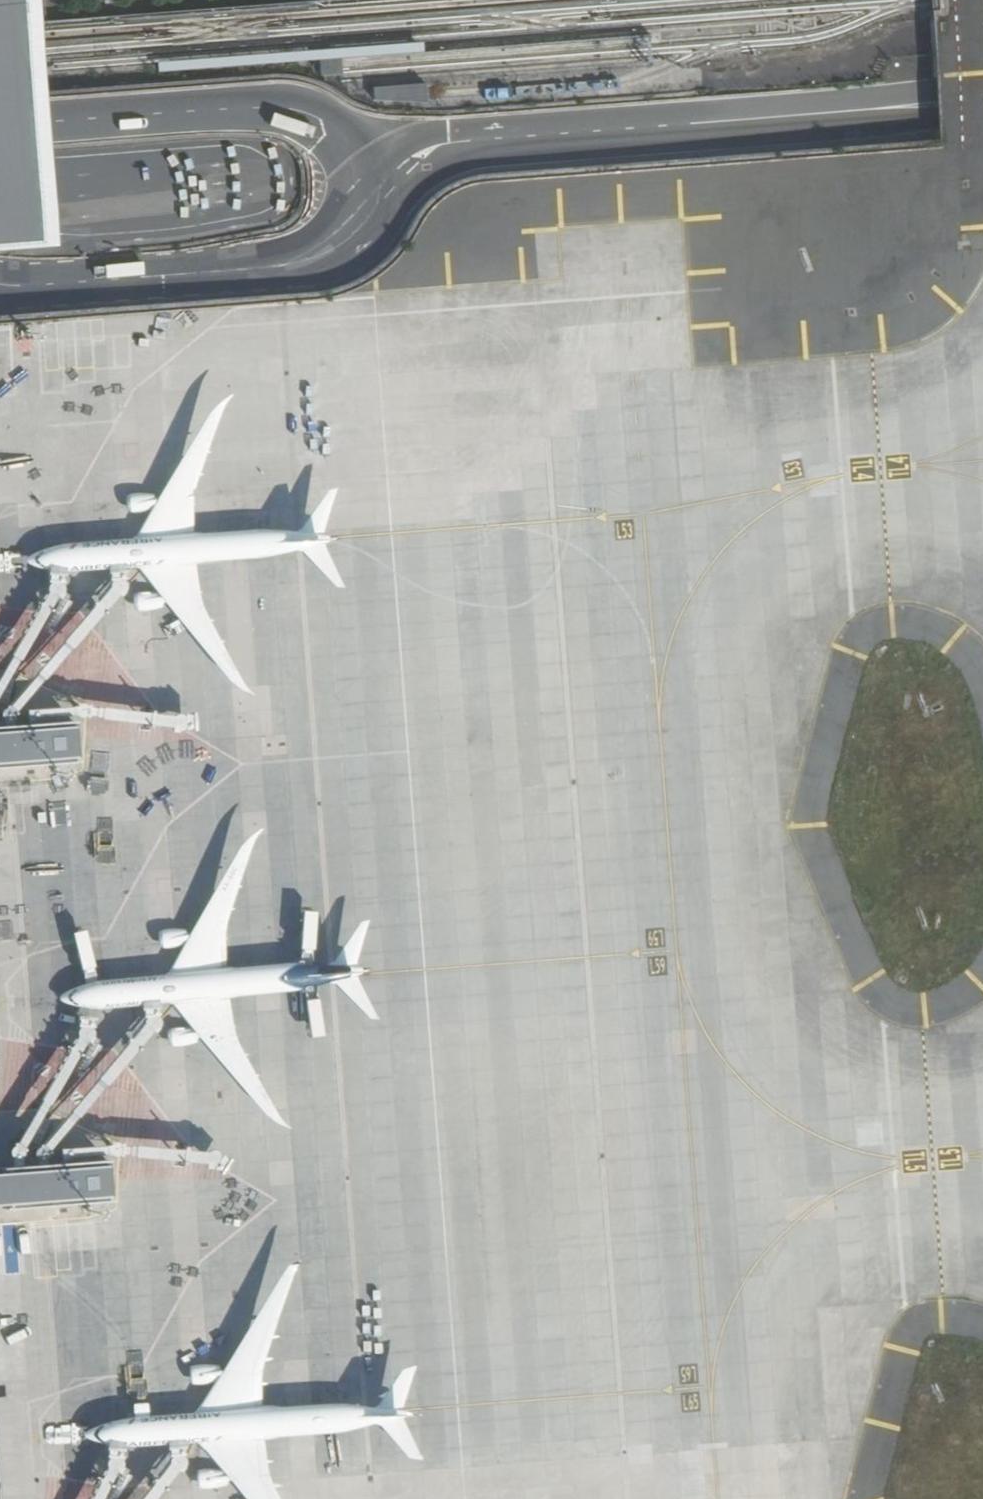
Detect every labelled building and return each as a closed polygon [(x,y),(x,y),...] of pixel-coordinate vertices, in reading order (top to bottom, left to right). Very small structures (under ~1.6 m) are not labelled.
[(63,255),(52,128),(46,56),(44,38),(43,21),(41,2),(41,0),(0,0),(0,257),(63,255)] [(77,763),(75,734),(0,740),(0,770),(77,763)] [(114,1208),(111,1172),(0,1179),(0,1213),(114,1208)]
